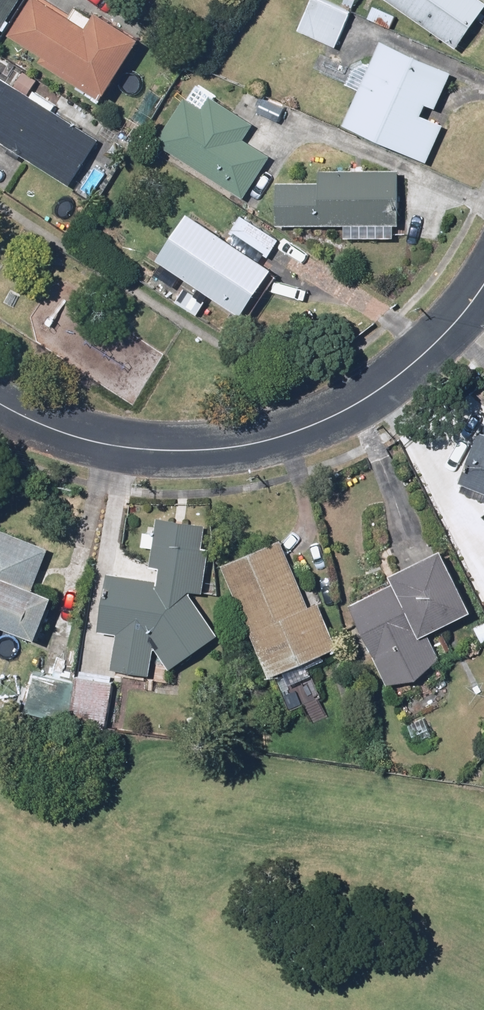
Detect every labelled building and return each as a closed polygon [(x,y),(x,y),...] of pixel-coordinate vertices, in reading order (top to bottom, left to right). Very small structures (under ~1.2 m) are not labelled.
[(7,37),(28,0),(0,0),(0,33),(7,37)] [(77,62),(119,88),(152,35),(108,8),(100,21),(66,0),(39,0),(21,28),(77,62)] [(304,27),(341,44),(356,12),(329,0),(317,0),(304,27)] [(464,39),(483,6),(483,0),(400,0),(464,39)] [(389,45),(354,120),(415,149),(451,74),(389,45)] [(71,180),(101,133),(0,70),(0,135),(71,180)] [(200,85),(164,140),(247,193),(283,138),(200,85)] [(284,168),(283,222),(409,223),(409,169),(284,168)] [(197,208),(168,255),(255,308),(284,262),(197,208)] [(467,481),(483,487),(483,436),(467,481)] [(167,581),(115,572),(106,626),(124,629),(121,666),(161,670),(163,644),(178,664),(226,630),(195,587),(210,589),(219,523),(185,519),(163,516),(157,564),(169,566),(167,581)] [(52,632),(66,594),(41,585),(55,547),(0,527),(0,613),(52,632)] [(231,564),(279,671),(337,645),(288,538),(231,564)] [(404,579),(358,604),(398,679),(450,651),(438,629),(483,604),(483,600),(453,544),(401,573),(404,579)]
